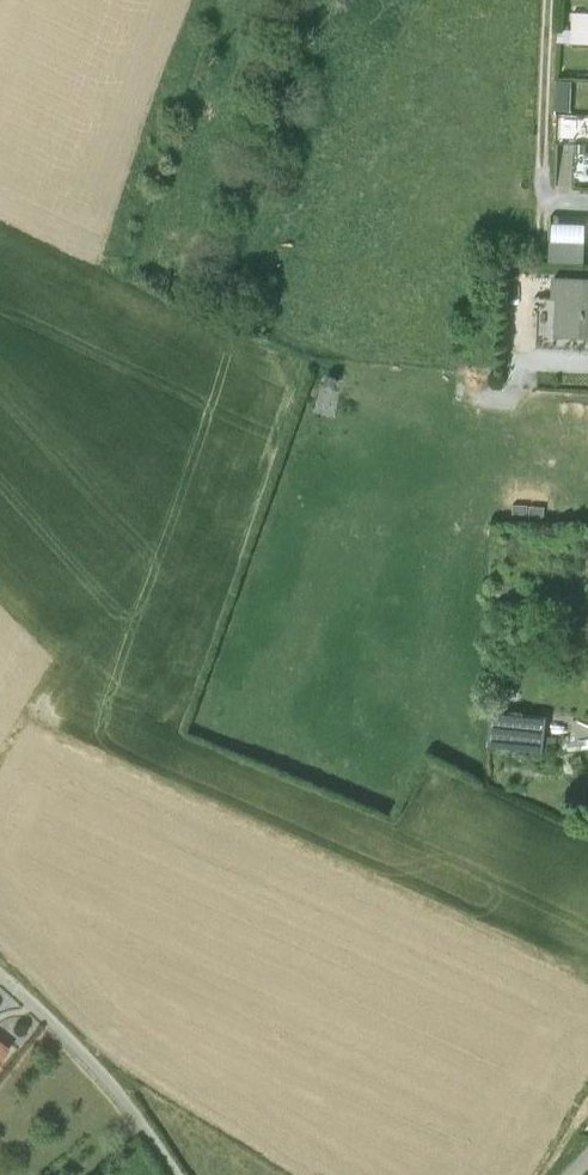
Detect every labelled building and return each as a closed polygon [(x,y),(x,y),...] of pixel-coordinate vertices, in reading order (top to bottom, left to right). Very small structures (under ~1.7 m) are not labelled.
[(570,29),(587,30),(587,13),(571,12),(570,29)] [(555,42),(571,43),(587,43),(587,30),(570,29),(555,29),(555,42)] [(571,82),(555,82),(554,111),(570,112),(571,82)] [(548,262),(583,263),(584,225),(552,223),(551,242),(549,242),(548,262)] [(587,337),(587,280),(552,277),(551,277),(550,298),(555,298),(553,337),(587,337)] [(492,711),(488,746),(545,752),(549,717),(492,711)]
